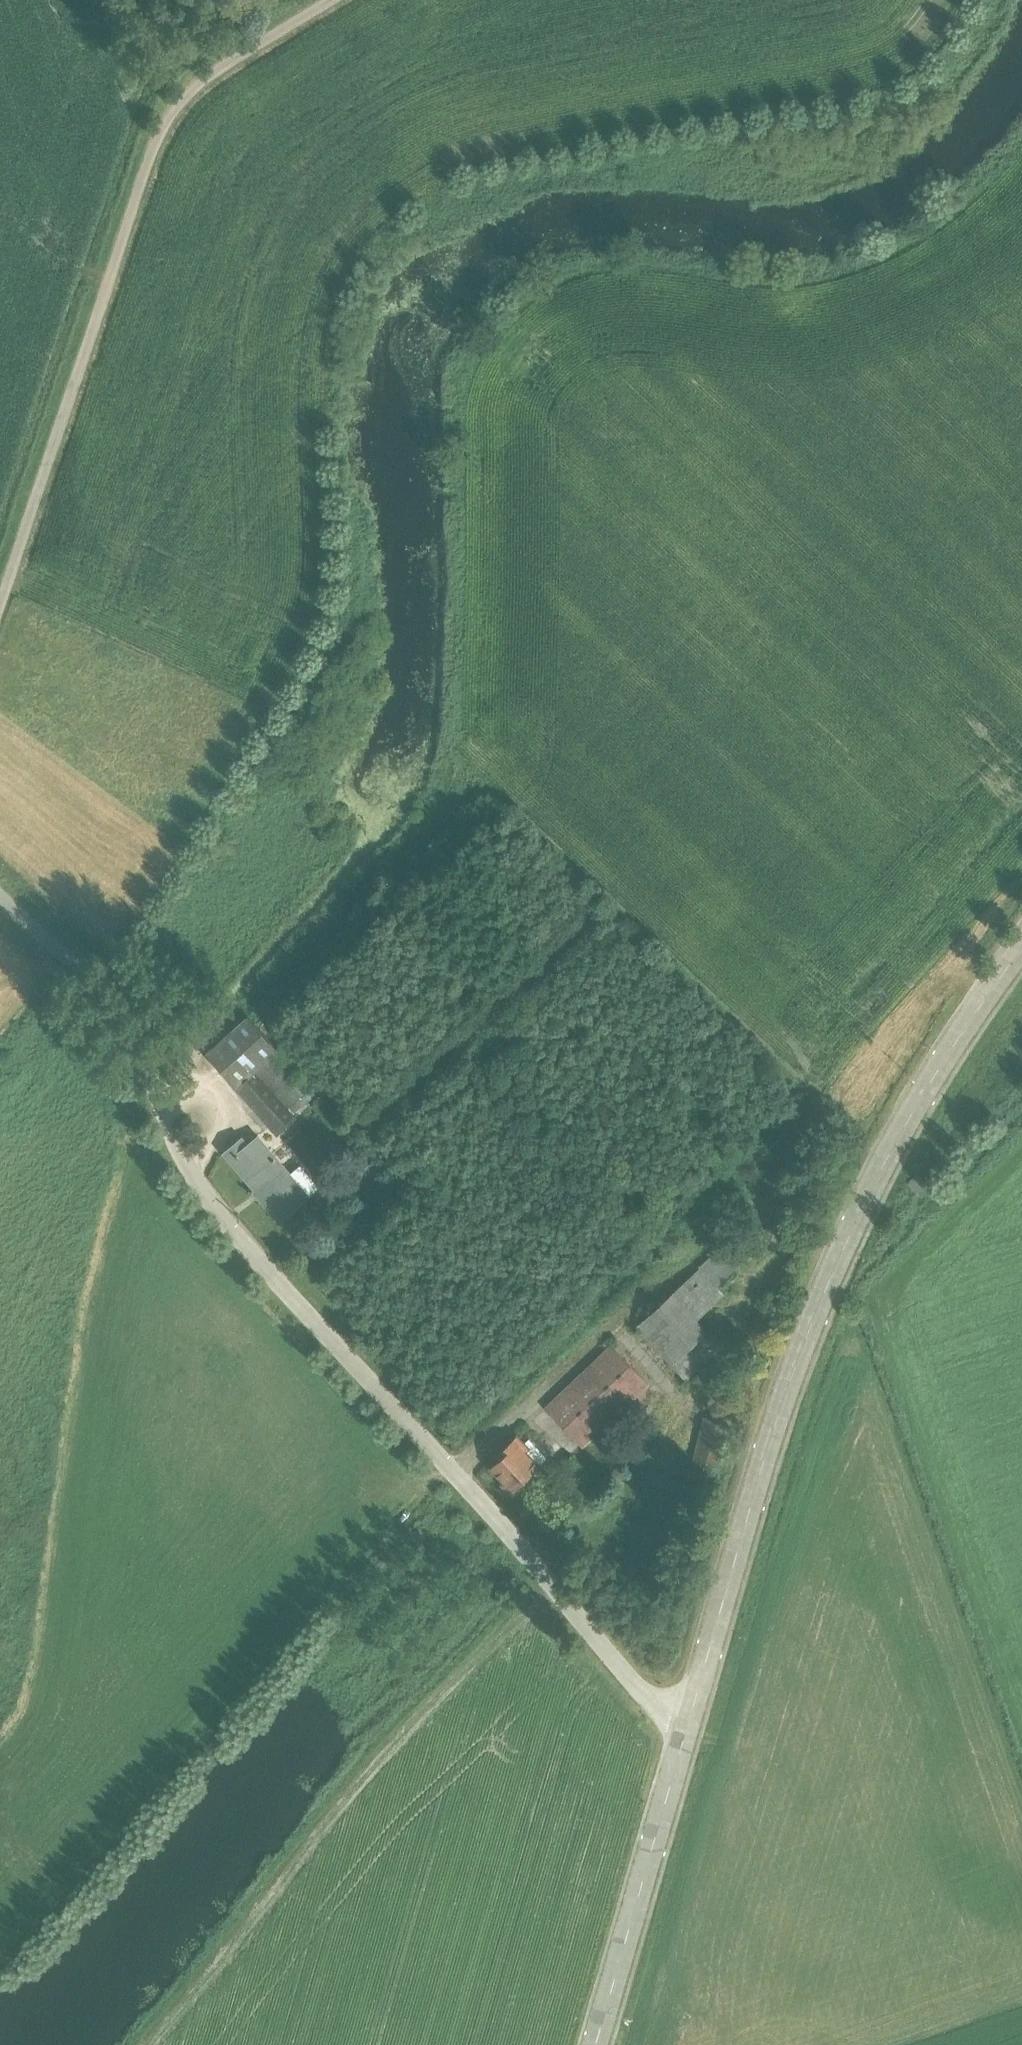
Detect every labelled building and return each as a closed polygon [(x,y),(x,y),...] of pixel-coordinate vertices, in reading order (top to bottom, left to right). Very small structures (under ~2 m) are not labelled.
[(239,1089),(272,1057),(280,1050),(249,1015),(208,1053),(239,1089)] [(272,1057),(239,1089),(279,1134),(313,1104),(310,1100),(298,1087),(272,1057)] [(298,1087),(310,1100),(316,1095),(304,1081),(298,1087)] [(244,1136),(225,1152),(257,1190),(255,1191),(280,1220),(320,1187),(302,1164),(292,1171),(259,1134),(249,1142),(244,1136)] [(700,1268),(718,1286),(747,1257),(728,1238),(699,1266),(700,1268)] [(674,1292),(698,1319),(726,1294),(718,1286),(700,1268),(674,1292)] [(698,1319),(674,1292),(636,1326),(672,1365),(696,1343),(708,1332),(709,1331),(698,1319)] [(696,1343),(672,1365),(686,1381),(722,1349),(708,1332),(696,1343)] [(612,1342),(545,1407),(583,1448),(650,1383),(612,1342)] [(701,1430),(726,1437),(730,1425),(704,1417),(701,1430)] [(726,1437),(701,1430),(693,1457),(719,1464),(726,1437)] [(501,1458),(492,1467),(506,1481),(504,1483),(514,1494),(542,1466),(540,1464),(548,1456),(530,1437),(526,1441),(519,1434),(498,1454),(501,1458)]
